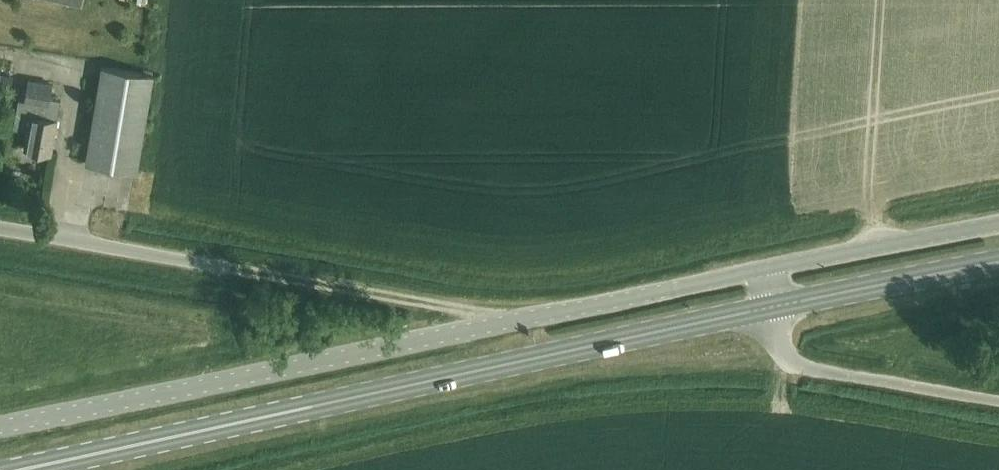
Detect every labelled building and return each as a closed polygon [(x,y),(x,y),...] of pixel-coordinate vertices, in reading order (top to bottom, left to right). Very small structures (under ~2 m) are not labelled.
[(86,163),(137,171),(153,74),(102,66),(86,163)] [(10,84),(12,73),(0,71),(0,83),(10,84)] [(24,148),(51,153),(61,100),(49,98),(52,84),(27,79),(24,100),(18,99),(14,127),(28,130),(24,148)]
